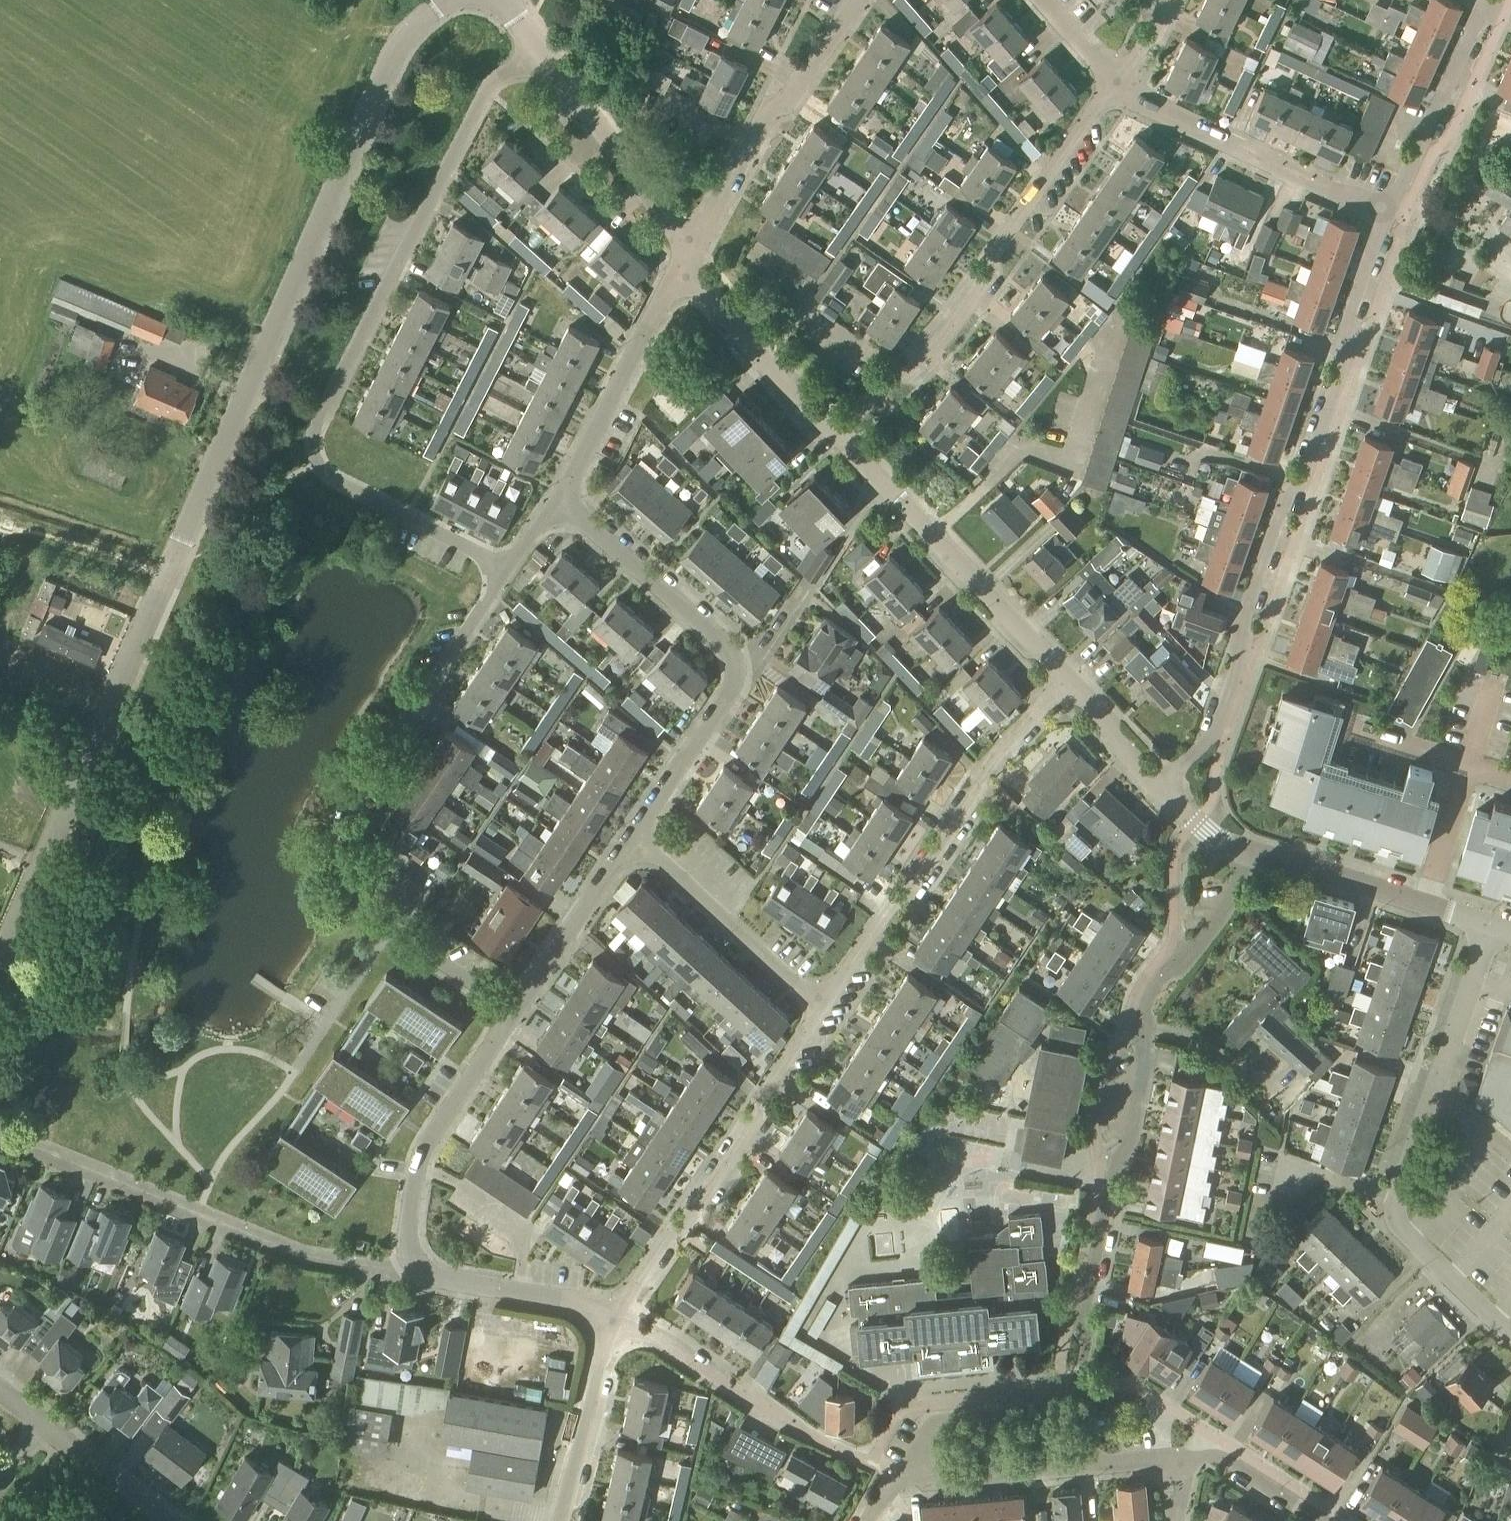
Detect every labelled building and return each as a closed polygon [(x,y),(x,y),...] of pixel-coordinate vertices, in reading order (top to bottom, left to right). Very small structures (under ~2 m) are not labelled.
[(680,5),(681,6),(690,10),(695,0),(683,0),(680,5)] [(781,3),(776,0),(745,0),(745,1),(744,0),(737,0),(734,6),(770,25),(781,3)] [(909,18),(918,10),(909,0),(893,0),(909,18)] [(956,9),(966,0),(949,0),(956,9)] [(1240,11),(1218,0),(1207,0),(1198,18),(1212,24),(1207,35),(1224,43),(1229,33),(1240,11)] [(1240,11),(1245,0),(1218,0),(1240,11)] [(1321,0),(1302,0),(1299,6),(1314,14),(1321,0)] [(1449,30),(1460,5),(1448,0),(1431,0),(1426,9),(1411,3),(1408,11),(1449,30)] [(1265,23),(1276,28),(1287,6),(1276,1),(1265,23)] [(988,44),(1013,22),(1011,19),(1012,18),(1006,10),(1005,12),(997,3),(981,18),(973,9),(952,27),(960,37),(965,32),(972,39),(978,33),(988,44)] [(759,46),(770,25),(734,6),(729,16),(735,19),(729,31),(759,46)] [(923,16),(918,10),(909,18),(925,36),(927,35),(932,42),(944,31),(939,24),(934,28),(928,22),(923,16)] [(1438,53),(1449,30),(1408,11),(1404,20),(1419,26),(1412,41),(1438,53)] [(702,49),(710,35),(677,17),(669,32),(702,49)] [(1311,59),(1323,34),(1295,21),(1284,46),(1311,59)] [(1013,22),(988,44),(997,54),(987,63),(1002,80),(1021,63),(1013,54),(1029,40),(1020,29),(1022,28),(1016,22),(1015,23),(1013,22)] [(1265,51),(1276,28),(1265,23),(1255,46),(1265,51)] [(869,45),(898,64),(911,44),(883,25),(869,45)] [(1178,60),(1215,78),(1219,70),(1212,67),(1219,54),(1222,54),(1227,44),(1224,43),(1207,35),(1202,45),(1188,38),(1186,42),(1183,40),(1180,47),(1183,49),(1178,60)] [(1428,77),(1438,53),(1412,41),(1405,57),(1390,50),(1386,58),(1428,77)] [(884,84),(898,64),(869,45),(856,65),(884,84)] [(965,64),(949,45),(940,53),(956,72),(965,64)] [(712,76),(737,89),(748,68),(723,54),(722,55),(711,49),(704,63),(715,69),(712,76)] [(642,81),(643,81),(665,92),(672,78),(659,71),(667,56),(656,51),(649,66),(650,66),(642,81)] [(1283,51),(1278,61),(1300,71),(1305,61),(1283,51)] [(1234,88),(1245,93),(1261,60),(1250,55),(1234,88)] [(1035,98),(1061,75),(1045,57),(1019,80),(1035,97),(1035,98)] [(1417,101),(1428,77),(1386,58),(1382,67),(1375,83),(1390,89),(1417,101)] [(1210,88),(1215,78),(1178,60),(1167,82),(1198,97),(1204,85),(1210,88)] [(1321,80),(1325,70),(1305,61),(1300,71),(1321,80)] [(989,91),(965,64),(956,72),(980,99),(989,91)] [(1510,64),(1499,87),(1510,92),(1503,106),(1510,109),(1510,64)] [(884,84),(856,65),(843,85),(871,104),(871,103),(875,98),(881,102),(890,88),(884,84)] [(1325,70),(1321,80),(1343,90),(1347,80),(1325,70)] [(946,97),(957,81),(947,74),(937,90),(946,97)] [(1035,98),(1035,97),(1029,103),(1035,110),(1042,105),(1052,116),(1077,94),(1075,91),(1076,90),(1070,83),(1069,85),(1061,75),(1035,98)] [(726,110),(737,89),(712,76),(707,83),(697,78),(690,91),(701,96),(700,97),(726,110)] [(1347,80),(1343,90),(1365,100),(1370,90),(1347,80)] [(1291,91),(1294,85),(1293,84),(1290,90),(1283,87),(1280,93),(1266,87),(1252,118),(1274,128),(1288,97),(1289,97),(1292,91),(1291,91)] [(871,103),(871,104),(843,85),(829,105),(857,124),(865,112),(871,116),(877,108),(871,103)] [(1298,102),(1304,90),(1294,85),(1291,91),(1292,91),(1289,97),(1288,97),(1274,128),(1295,137),(1309,107),(1298,102)] [(1234,115),(1245,93),(1234,88),(1223,110),(1234,115)] [(937,90),(923,110),(932,116),(946,97),(937,90)] [(1004,126),(1012,118),(989,91),(980,99),(1004,126)] [(1368,104),(1391,115),(1396,103),(1373,93),(1368,104)] [(1317,148),(1334,110),(1312,100),(1309,107),(1295,137),(1317,148)] [(1385,126),(1391,115),(1368,104),(1363,116),(1385,126)] [(956,112),(947,105),(929,131),(938,138),(948,123),(958,129),(965,118),(969,112),(960,106),(956,112)] [(923,110),(909,130),(919,136),(932,116),(923,110)] [(1334,110),(1317,148),(1339,158),(1353,127),(1339,121),(1342,114),(1334,110)] [(1380,137),(1385,126),(1363,116),(1357,127),(1380,137)] [(1017,124),(1012,118),(1004,126),(1033,160),(1042,152),(1029,137),(1034,132),(1034,131),(1036,129),(1025,117),(1017,124)] [(802,146),(836,169),(841,161),(835,157),(844,144),(848,137),(831,126),(827,133),(816,125),(802,146)] [(1375,149),(1380,137),(1357,127),(1352,139),(1375,149)] [(919,136),(909,130),(892,154),(889,159),(897,165),(901,160),(902,160),(919,136)] [(933,145),(938,138),(929,131),(914,153),(916,155),(910,162),(919,167),(924,160),(926,161),(936,148),(933,145)] [(886,157),(894,146),(877,134),(869,145),(886,157)] [(1003,184),(1017,164),(1007,157),(1014,147),(998,136),(991,146),(989,145),(980,158),(973,152),(968,159),(1003,184)] [(1131,146),(1123,157),(1157,181),(1162,172),(1157,169),(1166,157),(1137,137),(1135,140),(1132,138),(1128,144),(1131,146)] [(496,186),(524,154),(505,138),(482,164),(494,174),(488,179),(496,186)] [(1369,160),(1375,149),(1352,139),(1347,150),(1369,160)] [(831,177),(836,169),(802,146),(788,165),(817,184),(824,173),(831,177)] [(524,154),(496,186),(501,181),(519,196),(542,171),(524,154)] [(1123,157),(1110,176),(1137,197),(1138,196),(1146,185),(1151,189),(1157,181),(1123,157)] [(989,204),(1003,184),(968,159),(962,168),(970,172),(961,185),(945,174),(939,184),(969,204),(975,195),(989,205),(989,204)] [(809,197),(817,184),(788,165),(775,185),(810,208),(815,200),(809,197)] [(1500,168),(1485,191),(1510,209),(1501,224),(1510,230),(1510,175),(1500,168)] [(881,169),(867,189),(877,196),(890,176),(881,169)] [(886,192),(896,198),(910,178),(901,172),(886,192)] [(1189,173),(1175,193),(1184,200),(1198,179),(1189,173)] [(1144,199),(1138,196),(1137,197),(1110,176),(1108,179),(1105,177),(1100,184),(1103,186),(1095,196),(1124,216),(1129,220),(1144,199)] [(1220,238),(1227,222),(1224,221),(1240,185),(1218,176),(1202,211),(1219,219),(1212,235),(1220,238)] [(804,217),(810,208),(775,185),(761,206),(790,225),(798,212),(804,217)] [(1224,221),(1227,222),(1242,229),(1234,245),(1242,249),(1250,232),(1247,230),(1262,195),(1240,185),(1224,221)] [(473,211),(481,202),(463,186),(455,195),(473,211)] [(555,228),(578,202),(559,186),(536,212),(531,218),(538,224),(544,218),(555,228)] [(867,189),(854,209),(863,215),(877,196),(867,189)] [(882,218),(896,198),(886,192),(873,212),(882,218)] [(1175,193),(1161,213),(1170,220),(1184,200),(1175,193)] [(1124,228),(1129,220),(1124,216),(1095,196),(1082,216),(1110,236),(1118,224),(1124,228)] [(473,211),(500,235),(508,226),(481,202),(473,211)] [(578,202),(555,228),(565,238),(560,243),(568,250),(573,244),(596,218),(578,202)] [(934,224),(962,243),(975,224),(976,224),(976,223),(948,204),(947,204),(947,205),(934,224)] [(1296,234),(1296,232),(1303,214),(1283,207),(1275,227),(1294,233),(1296,234)] [(849,235),(863,215),(854,209),(840,229),(849,235)] [(868,238),(882,218),(873,212),(859,231),(860,232),(856,237),(863,242),(866,237),(868,238)] [(1157,239),(1170,220),(1161,213),(1148,232),(1157,239)] [(766,243),(779,223),(769,216),(755,236),(766,243)] [(1096,255),(1097,255),(1110,236),(1082,216),(1068,235),(1096,255)] [(1306,236),(1321,241),(1349,251),(1358,226),(1330,216),(1324,233),(1309,228),(1306,236)] [(504,277),(506,279),(513,266),(486,252),(486,253),(476,248),(482,237),(454,222),(442,246),(470,260),(480,266),(478,270),(490,277),(495,266),(507,273),(504,277)] [(776,250),(790,230),(779,223),(766,243),(776,250)] [(1270,252),(1280,230),(1265,223),(1254,245),(1270,252)] [(948,263),(962,243),(934,224),(927,234),(915,226),(908,236),(920,244),(948,263)] [(527,259),(535,250),(517,234),(508,226),(500,235),(527,259)] [(826,249),(824,252),(832,258),(835,256),(849,235),(840,229),(826,249)] [(786,257),(800,237),(790,230),(776,250),(786,257)] [(1143,259),(1157,239),(1148,232),(1134,252),(1143,259)] [(1292,241),(1303,245),(1306,237),(1296,234),(1294,233),(1292,241)] [(603,281),(631,250),(613,234),(590,259),(601,269),(596,275),(603,281)] [(1103,259),(1097,255),(1096,255),(1068,235),(1062,244),(1059,242),(1053,250),(1056,253),(1054,255),(1082,275),(1091,263),(1097,267),(1103,259)] [(1349,251),(1321,241),(1306,236),(1306,237),(1303,245),(1303,246),(1317,251),(1312,267),(1340,276),(1349,251)] [(797,264),(810,244),(800,237),(786,257),(797,264)] [(807,271),(821,251),(810,244),(797,264),(807,271)] [(934,283),(948,263),(920,244),(906,264),(934,283)] [(480,266),(470,260),(442,246),(430,269),(458,284),(464,273),(473,278),(472,279),(499,293),(501,290),(515,298),(521,287),(506,279),(504,277),(507,273),(495,266),(490,277),(478,270),(480,266)] [(545,275),(553,266),(535,250),(527,259),(545,275)] [(610,288),(615,282),(626,292),(649,266),(631,250),(603,281),(610,288)] [(1212,250),(1208,260),(1216,263),(1221,253),(1212,250)] [(832,258),(824,252),(821,251),(807,271),(818,278),(832,258)] [(1134,252),(1120,272),(1129,278),(1143,259),(1134,252)] [(1243,268),(1247,258),(1238,255),(1234,265),(1243,268)] [(831,271),(845,281),(854,268),(840,258),(831,271)] [(1332,301),(1340,276),(1312,267),(1306,283),(1292,278),(1289,286),(1304,291),(1332,301)] [(829,304),(845,281),(831,271),(815,294),(829,304)] [(1169,289),(1171,290),(1177,292),(1176,293),(1204,302),(1211,284),(1175,271),(1169,289)] [(1453,276),(1450,284),(1462,288),(1465,280),(1453,276)] [(1055,317),(1060,322),(1066,314),(1061,309),(1070,299),(1044,277),(1028,295),(1055,317)] [(168,323),(138,310),(61,278),(51,301),(55,302),(50,314),(74,325),(80,312),(130,332),(131,331),(160,344),(164,335),(182,343),(187,331),(168,323)] [(1089,278),(1082,288),(1109,308),(1115,298),(1116,297),(1107,291),(1089,278)] [(766,293),(773,284),(767,279),(760,289),(766,293)] [(880,305),(906,323),(920,303),(894,285),(886,279),(876,292),(885,298),(880,305)] [(569,281),(562,290),(576,303),(584,294),(569,281)] [(1332,301),(1304,291),(1289,286),(1286,295),(1300,300),(1295,317),(1323,327),(1332,301)] [(439,327),(439,326),(450,304),(420,289),(408,311),(439,327)] [(1192,317),(1198,301),(1174,292),(1168,308),(1192,317)] [(1130,293),(1123,302),(1136,311),(1142,302),(1130,293)] [(606,314),(584,294),(576,303),(599,323),(601,321),(615,334),(623,326),(608,312),(606,314)] [(1056,350),(1039,336),(1048,325),(1054,329),(1060,322),(1055,317),(1028,295),(1013,314),(1025,324),(1018,333),(1036,349),(1048,359),(1056,350)] [(1085,343),(1101,324),(1100,323),(1103,320),(1109,313),(1094,301),(1085,312),(1092,317),(1076,335),(1085,343)] [(509,323),(519,328),(530,307),(520,302),(509,323)] [(892,343),(906,323),(880,305),(875,311),(867,306),(858,319),(866,324),(866,325),(892,343)] [(1401,334),(1460,354),(1464,346),(1445,339),(1446,337),(1432,332),(1436,319),(1409,310),(1401,334)] [(439,326),(439,327),(408,311),(398,333),(428,348),(434,335),(441,339),(446,330),(439,326)] [(105,369),(116,339),(96,330),(96,329),(78,322),(68,349),(87,356),(84,361),(105,369)] [(509,349),(519,328),(509,323),(499,344),(509,349)] [(562,338),(558,346),(588,362),(599,340),(569,324),(562,338)] [(488,351),(499,330),(489,325),(478,346),(488,351)] [(1151,347),(1155,335),(1131,327),(1127,339),(1151,347)] [(998,332),(982,351),(1009,373),(1014,378),(1031,358),(1030,357),(1036,349),(1018,333),(1011,342),(998,332)] [(421,361),(428,348),(398,333),(387,354),(424,373),(429,365),(421,361)] [(1456,366),(1460,354),(1401,334),(1393,357),(1420,367),(1423,356),(1438,361),(1438,359),(1456,366)] [(1076,335),(1061,354),(1070,361),(1085,343),(1076,335)] [(1147,358),(1151,347),(1127,339),(1123,351),(1147,358)] [(583,372),(588,362),(549,342),(544,351),(553,356),(547,368),(577,383),(582,384),(586,376),(583,372)] [(497,371),(509,349),(499,344),(487,366),(497,371)] [(1159,344),(1155,356),(1166,360),(1170,348),(1159,344)] [(1474,344),(1469,357),(1479,361),(1475,372),(1492,378),(1501,353),(1500,352),(1500,351),(1484,345),(1483,347),(1474,344)] [(488,351),(478,346),(467,368),(477,373),(488,351)] [(1279,364),(1263,359),(1261,367),(1303,382),(1312,357),(1284,347),(1279,364)] [(999,384),(1009,373),(982,351),(980,353),(978,352),(973,358),(975,360),(967,369),(993,391),(999,396),(1005,389),(999,384)] [(1143,370),(1147,358),(1123,351),(1120,363),(1143,370)] [(424,374),(424,373),(387,354),(376,375),(406,391),(417,370),(424,374)] [(1143,381),(1163,388),(1166,380),(1172,364),(1151,356),(1151,357),(1143,381)] [(1415,380),(1420,367),(1393,357),(1385,381),(1444,401),(1447,392),(1429,386),(1430,384),(1415,380)] [(1140,382),(1143,370),(1120,363),(1116,375),(1140,382)] [(185,420),(198,390),(175,380),(176,377),(150,366),(135,402),(160,413),(162,410),(185,420)] [(487,391),(497,371),(487,366),(477,386),(487,391)] [(1303,382),(1261,367),(1257,376),(1272,381),(1267,397),(1295,407),(1303,382)] [(456,389),(466,394),(477,373),(467,368),(456,389)] [(566,405),(577,383),(547,368),(540,381),(529,376),(525,386),(535,390),(536,389),(566,405)] [(1040,398),(1055,379),(1046,372),(1031,391),(1040,398)] [(400,404),(406,391),(376,375),(365,397),(403,416),(407,407),(400,404)] [(1136,394),(1140,382),(1116,375),(1112,387),(1136,394)] [(1161,396),(1163,388),(1143,381),(1140,390),(1141,390),(1161,396)] [(1440,413),(1444,401),(1385,381),(1376,405),(1404,414),(1407,403),(1421,408),(1422,406),(1440,413)] [(466,408),(476,413),(487,391),(477,386),(466,408)] [(965,397),(952,387),(937,406),(963,428),(979,409),(983,410),(991,401),(974,387),(965,397)] [(1132,406),(1136,394),(1112,387),(1108,399),(1132,406)] [(445,410),(455,416),(466,394),(456,389),(445,410)] [(555,426),(566,405),(536,389),(535,390),(525,411),(555,426)] [(1040,398),(1031,391),(1015,410),(1024,417),(1040,398)] [(708,426),(725,445),(758,414),(740,395),(734,400),(729,405),(718,393),(706,405),(687,423),(699,435),(708,426)] [(398,425),(403,416),(365,397),(354,419),(384,434),(391,420),(398,425)] [(1261,413),(1246,408),(1243,416),(1286,431),(1295,407),(1267,397),(1261,413)] [(1129,418),(1132,406),(1108,399),(1105,411),(1129,418)] [(969,432),(963,428),(937,406),(928,416),(927,414),(920,421),(922,423),(921,425),(947,447),(956,436),(962,441),(969,432)] [(476,413),(466,408),(455,430),(464,435),(476,413)] [(1217,409),(1214,419),(1224,423),(1228,413),(1217,409)] [(434,432),(445,437),(455,416),(445,410),(434,432)] [(544,448),(555,426),(525,411),(514,432),(544,448)] [(1125,430),(1129,418),(1105,411),(1101,423),(1125,430)] [(725,445),(743,463),(775,432),(758,414),(725,445)] [(1286,431),(1243,416),(1240,426),(1255,431),(1250,446),(1278,456),(1286,431)] [(1121,442),(1125,430),(1101,423),(1097,434),(1121,442)] [(1001,427),(986,446),(994,453),(1010,434),(1001,427)] [(445,437),(434,432),(423,454),(433,459),(445,437)] [(534,469),(544,448),(514,432),(503,453),(534,469)] [(793,451),(775,432),(743,463),(760,481),(756,485),(767,497),(781,484),(770,473),(793,451)] [(1117,454),(1121,442),(1097,434),(1093,446),(1117,454)] [(1401,462),(1388,458),(1393,445),(1366,436),(1358,460),(1384,469),(1399,474),(1416,480),(1423,462),(1403,456),(1401,462)] [(1140,445),(1129,442),(1124,456),(1135,460),(1135,461),(1159,469),(1164,452),(1140,444),(1140,445)] [(978,473),(994,453),(986,446),(970,465),(978,473)] [(1114,466),(1117,454),(1093,446),(1090,458),(1114,466)] [(121,488),(127,474),(107,465),(111,455),(91,447),(81,472),(121,488)] [(472,481),(470,480),(456,473),(464,458),(456,454),(448,470),(449,471),(432,505),(454,516),(472,481)] [(670,475),(678,465),(666,454),(657,464),(670,475)] [(714,456),(699,470),(707,479),(723,465),(714,456)] [(1110,478),(1114,466),(1090,458),(1086,470),(1110,478)] [(1413,491),(1416,480),(1399,474),(1384,469),(1358,460),(1350,483),(1376,492),(1380,482),(1394,487),(1395,484),(1413,491)] [(1467,483),(1474,464),(1462,460),(1455,479),(1467,483)] [(611,492),(630,508),(657,478),(638,461),(633,467),(628,462),(617,474),(613,469),(601,482),(611,492)] [(494,492),(492,491),(478,484),(485,469),(477,465),(470,480),(472,481),(454,516),(457,517),(456,520),(467,526),(468,523),(476,527),(494,492)] [(1230,502),(1258,512),(1267,487),(1270,479),(1254,473),(1255,472),(1242,468),(1239,478),(1228,475),(1223,491),(1230,493),(1227,501),(1230,502)] [(1106,490),(1110,478),(1086,470),(1082,482),(1106,490)] [(1117,471),(1113,483),(1112,486),(1133,493),(1138,478),(1117,471)] [(800,524),(833,493),(815,474),(782,505),(800,524)] [(494,492),(476,527),(499,538),(517,503),(500,495),(507,480),(499,476),(492,491),(494,492)] [(647,524),(674,493),(657,478),(630,508),(647,524)] [(1372,505),(1376,492),(1350,483),(1341,507),(1400,527),(1403,519),(1385,512),(1386,510),(1372,505)] [(700,501),(708,492),(702,486),(694,496),(700,501)] [(1048,519),(1064,504),(1048,486),(1031,501),(1048,519)] [(1122,512),(1127,495),(1115,492),(1109,509),(1122,512)] [(674,493),(647,524),(666,540),(693,510),(674,493)] [(833,493),(800,524),(818,543),(851,512),(833,493)] [(1007,540),(1029,520),(1004,493),(982,514),(1007,540)] [(776,507),(767,497),(750,514),(759,523),(776,507)] [(1212,506),(1227,512),(1222,527),(1249,536),(1258,512),(1230,502),(1227,501),(1215,497),(1212,506)] [(1049,520),(1050,520),(1068,540),(1086,522),(1068,502),(1049,520)] [(1396,538),(1400,527),(1341,507),(1333,531),(1352,537),(1360,540),(1374,545),(1377,534),(1378,532),(1396,538)] [(739,541),(748,532),(735,520),(727,530),(739,541)] [(1213,551),(1241,561),(1249,536),(1222,527),(1221,528),(1208,523),(1203,539),(1201,538),(1198,546),(1213,551)] [(1462,526),(1457,540),(1467,543),(1472,530),(1462,526)] [(699,575),(726,544),(708,528),(681,558),(699,575)] [(1046,581),(1066,562),(1056,551),(1065,542),(1056,532),(1026,560),(1036,570),(1032,575),(1040,583),(1045,580),(1046,581)] [(1131,557),(1139,549),(1132,544),(1133,543),(1117,534),(1090,558),(1098,568),(1087,579),(1064,600),(1088,626),(1087,629),(1092,634),(1096,634),(1098,636),(1121,614),(1120,613),(1145,590),(1129,574),(1116,587),(1103,573),(1125,552),(1131,557)] [(852,572),(872,553),(860,540),(840,559),(852,572)] [(1446,580),(1456,552),(1431,543),(1421,571),(1446,580)] [(717,591),(744,560),(726,544),(699,575),(717,591)] [(816,582),(833,554),(835,553),(823,545),(805,572),(816,582)] [(1241,561),(1213,551),(1198,546),(1195,555),(1210,561),(1204,577),(1232,586),(1241,561)] [(558,593),(580,567),(562,551),(539,577),(551,587),(546,593),(553,599),(558,593)] [(775,573),(784,564),(771,552),(763,562),(775,573)] [(881,596),(907,572),(890,554),(865,578),(881,596)] [(734,606),(762,576),(744,560),(717,591),(734,606)] [(1323,561),(1315,585),(1341,594),(1373,605),(1376,596),(1358,590),(1358,589),(1344,584),(1349,570),(1323,561)] [(1160,590),(1176,573),(1177,573),(1165,566),(1151,579),(1160,590)] [(557,631),(538,616),(531,624),(558,648),(565,639),(572,631),(593,608),(585,600),(599,584),(580,567),(558,593),(553,599),(560,605),(565,599),(576,609),(563,623),(564,624),(563,625),(562,625),(557,631)] [(911,602),(924,590),(907,572),(881,596),(876,601),(882,608),(888,603),(898,614),(894,618),(901,627),(919,610),(911,602)] [(762,576),(734,606),(753,623),(780,592),(762,576)] [(49,603),(58,582),(46,578),(38,598),(49,603)] [(1429,604),(1433,590),(1408,581),(1403,595),(1429,604)] [(1214,639),(1222,615),(1201,608),(1206,592),(1183,584),(1175,606),(1187,610),(1181,627),(1214,639)] [(1369,617),(1373,605),(1341,594),(1315,585),(1306,609),(1333,618),(1336,607),(1350,612),(1351,610),(1369,617)] [(60,612),(66,597),(56,593),(50,608),(60,612)] [(612,640),(634,614),(616,598),(594,624),(612,640)] [(860,617),(843,599),(835,607),(852,624),(860,617)] [(513,608),(531,624),(538,616),(520,600),(513,608)] [(1150,636),(1163,623),(1145,603),(1131,615),(1139,624),(1150,636)] [(921,638),(931,648),(956,624),(939,607),(927,619),(919,610),(901,627),(915,643),(921,638)] [(1328,631),(1333,618),(1306,609),(1298,633),(1325,642),(1338,646),(1356,653),(1360,643),(1341,637),(1342,636),(1328,631)] [(35,638),(43,617),(31,612),(23,633),(35,638)] [(634,614),(612,640),(623,650),(619,655),(626,662),(653,630),(634,614)] [(809,643),(851,672),(854,667),(842,659),(857,637),(827,617),(809,643)] [(868,642),(876,634),(860,617),(852,624),(868,642)] [(42,638),(100,660),(108,641),(49,618),(42,638)] [(956,624),(931,648),(940,658),(935,664),(943,671),(948,666),(973,642),(956,624)] [(523,665),(529,670),(535,661),(529,657),(537,645),(508,625),(494,646),(523,665)] [(1119,659),(1136,644),(1128,635),(1120,627),(1103,642),(1111,651),(1112,650),(1119,659)] [(1355,657),(1356,653),(1338,646),(1325,642),(1298,633),(1290,657),(1316,666),(1320,654),(1334,659),(1334,657),(1352,664),(1355,657)] [(1453,651),(1438,643),(1427,637),(1387,710),(1412,724),(1453,651)] [(558,648),(585,671),(593,663),(569,642),(565,639),(558,648)] [(901,677),(909,669),(893,652),(896,648),(888,639),(884,643),(877,650),(901,677)] [(851,672),(809,643),(808,642),(791,667),(822,688),(835,669),(847,678),(851,672)] [(1157,665),(1136,644),(1119,659),(1167,709),(1183,694),(1156,665),(1157,665)] [(661,693),(666,687),(689,661),(670,645),(657,661),(648,653),(639,664),(659,681),(654,687),(661,693)] [(524,677),(529,670),(523,665),(494,646),(481,665),(510,685),(518,673),(524,677)] [(606,648),(593,663),(585,671),(604,688),(612,679),(601,670),(614,655),(606,648)] [(1156,665),(1183,694),(1200,678),(1172,650),(1157,665),(1156,665)] [(980,701),(1006,676),(989,659),(964,683),(974,693),(968,699),(975,706),(981,701),(980,701)] [(666,687),(661,693),(669,700),(674,694),(685,703),(707,677),(689,661),(666,687)] [(868,684),(880,692),(891,674),(881,664),(868,684)] [(502,697),(510,685),(481,665),(468,685),(496,705),(503,709),(508,701),(502,697)] [(901,677),(917,694),(925,686),(909,669),(901,677)] [(570,697),(584,676),(574,670),(560,691),(570,697)] [(980,701),(981,701),(997,718),(1022,694),(1006,676),(980,701)] [(497,717),(503,709),(496,705),(468,685),(454,705),(483,725),(491,713),(497,717)] [(765,706),(793,725),(806,705),(778,686),(765,706)] [(849,719),(857,725),(858,725),(872,704),(860,696),(853,706),(827,688),(820,699),(849,719)] [(570,697),(560,691),(547,710),(556,716),(570,697)] [(1345,702),(1315,693),(1312,704),(1282,695),(1265,753),(1284,759),(1272,797),(1309,808),(1306,817),(1322,823),(1320,829),(1333,833),(1335,826),(1350,831),(1348,837),(1360,841),(1362,835),(1377,839),(1375,846),(1401,854),(1403,847),(1419,852),(1437,793),(1435,793),(1433,800),(1318,764),(1337,701),(1343,703),(1342,705),(1344,705),(1345,702)] [(639,718),(647,710),(628,694),(621,703),(639,718)] [(874,734),(891,707),(891,703),(884,698),(864,727),(874,734)] [(958,721),(941,703),(933,711),(950,729),(958,721)] [(779,745),(793,725),(765,706),(751,726),(779,745)] [(606,749),(633,768),(647,748),(630,737),(637,727),(609,709),(597,728),(613,739),(606,749)] [(556,716),(547,710),(534,730),(543,736),(556,716)] [(647,710),(639,718),(658,735),(666,726),(647,710)] [(925,733),(935,724),(921,710),(911,719),(925,733)] [(842,729),(829,749),(839,756),(852,736),(851,736),(858,725),(857,725),(849,719),(842,729)] [(975,739),(958,721),(950,729),(967,747),(975,739)] [(771,757),(779,745),(751,726),(737,747),(772,770),(778,762),(771,757)] [(874,734),(864,727),(851,748),(861,754),(874,734)] [(433,749),(462,769),(478,780),(483,772),(467,761),(475,749),(489,758),(487,762),(511,778),(520,765),(496,749),(472,733),(466,743),(447,730),(433,749)] [(543,736),(534,730),(520,750),(529,756),(543,736)] [(549,761),(561,742),(551,736),(539,755),(549,761)] [(903,754),(938,777),(952,757),(923,737),(910,757),(904,753),(903,754)] [(633,768),(606,749),(598,762),(568,742),(563,749),(593,769),(620,787),(633,768)] [(1035,784),(1023,796),(1046,816),(1060,801),(1056,796),(1069,782),(1076,774),(1087,785),(1098,773),(1086,762),(1087,761),(1066,742),(1047,763),(1046,762),(1030,779),(1035,784)] [(478,780),(462,769),(433,749),(420,769),(448,788),(456,777),(473,788),(474,786),(480,790),(475,798),(490,809),(500,795),(484,784),(478,780)] [(620,787),(593,769),(563,749),(558,758),(587,778),(580,789),(607,807),(620,787)] [(825,776),(839,756),(829,749),(815,769),(825,776)] [(925,797),(938,777),(903,754),(898,761),(904,765),(896,778),(890,774),(883,783),(903,797),(910,787),(925,797)] [(560,776),(533,759),(532,758),(519,777),(521,778),(536,788),(543,793),(547,795),(560,776)] [(1426,792),(1432,771),(1410,764),(1404,784),(1426,792)] [(711,786),(746,809),(751,802),(744,797),(753,784),(725,765),(711,786)] [(838,766),(825,787),(834,793),(847,773),(838,766)] [(448,788),(420,769),(407,788),(435,807),(452,819),(457,811),(440,800),(448,788)] [(811,796),(825,776),(815,769),(801,790),(811,796)] [(903,797),(883,783),(870,774),(864,784),(877,793),(871,801),(877,805),(869,817),(898,836),(911,817),(896,806),(903,797)] [(543,793),(536,788),(521,778),(513,790),(535,804),(543,793)] [(732,830),(746,809),(711,786),(697,806),(732,830)] [(821,813),(833,795),(834,793),(825,787),(811,807),(821,813)] [(407,788),(393,807),(421,827),(429,815),(446,827),(452,819),(435,807),(407,788)] [(594,826),(607,807),(580,789),(571,801),(555,790),(550,797),(567,808),(594,826)] [(1119,851),(1144,825),(1106,789),(1081,815),(1119,851)] [(594,826),(567,808),(550,797),(545,806),(561,817),(554,828),(581,846),(594,826)] [(1490,814),(1477,810),(1462,856),(1475,860),(1472,871),(1486,875),(1484,882),(1500,887),(1498,894),(1510,898),(1510,896),(1510,834),(1503,832),(1505,826),(1510,828),(1510,826),(1510,805),(1495,800),(1490,814)] [(421,827),(393,807),(379,827),(408,847),(425,858),(430,850),(413,839),(421,827)] [(821,813),(811,807),(797,827),(807,833),(821,813)] [(789,809),(776,829),(785,835),(798,816),(789,809)] [(457,811),(452,819),(459,824),(464,816),(457,811)] [(1093,846),(1074,831),(1078,826),(1066,815),(1050,833),(1062,844),(1064,842),(1082,858),(1093,846)] [(884,856),(898,836),(869,817),(861,829),(856,825),(850,833),(884,856)] [(1017,865),(1018,862),(1026,851),(1036,858),(1042,848),(1032,842),(1031,844),(1000,823),(986,844),(1017,865)] [(568,866),(581,846),(554,828),(545,840),(529,829),(524,836),(540,847),(568,866)] [(458,829),(451,839),(465,848),(472,838),(458,829)] [(785,835),(776,829),(761,850),(771,857),(785,835)] [(487,856),(498,863),(508,848),(482,831),(472,847),(473,847),(487,856)] [(871,876),(884,856),(850,833),(844,842),(850,845),(842,857),(830,848),(822,859),(856,881),(862,871),(871,876)] [(568,866),(540,847),(524,836),(518,845),(535,856),(527,867),(554,886),(568,866)] [(804,888),(802,886),(789,878),(798,863),(794,860),(796,858),(802,862),(806,855),(786,842),(771,867),(782,873),(783,874),(762,907),(783,921),(804,888)] [(1028,869),(1018,862),(1017,865),(986,844),(972,865),(1003,885),(1005,883),(1012,872),(1022,878),(1028,869)] [(498,864),(498,863),(487,856),(473,847),(472,847),(474,848),(461,866),(493,887),(505,869),(498,864)] [(1076,878),(1084,869),(1086,867),(1067,850),(1057,860),(1076,878)] [(442,860),(434,871),(444,878),(452,867),(442,860)] [(1015,889),(1005,883),(1003,885),(972,865),(958,885),(989,906),(991,903),(998,892),(1009,899),(1015,889)] [(825,901),(823,900),(809,891),(819,877),(812,872),(802,886),(804,888),(783,921),(803,934),(825,901)] [(825,901),(803,934),(824,948),(846,915),(830,904),(839,891),(845,882),(838,877),(823,900),(825,901)] [(621,930),(608,943),(615,949),(618,946),(628,935),(630,937),(639,928),(638,927),(635,925),(661,898),(642,881),(636,887),(627,878),(626,878),(625,880),(614,894),(622,902),(617,908),(619,910),(630,920),(621,930)] [(508,956),(541,906),(509,884),(475,934),(508,956)] [(1001,910),(991,903),(989,906),(958,885),(944,906),(975,927),(977,924),(985,913),(995,920),(1001,910)] [(1073,886),(1066,897),(1071,901),(1079,890),(1073,886)] [(1306,930),(1303,940),(1340,951),(1343,940),(1354,903),(1316,893),(1311,912),(1306,914),(1304,922),(1307,927),(1306,930)] [(648,937),(640,946),(639,945),(627,959),(633,965),(645,951),(648,954),(657,945),(653,942),(679,915),(661,898),(635,925),(639,928),(648,937)] [(987,931),(977,924),(975,927),(944,906),(930,927),(961,947),(963,944),(971,933),(981,940),(987,931)] [(1035,908),(1029,917),(1041,926),(1048,916),(1035,908)] [(1084,931),(1093,916),(1083,909),(1073,923),(1084,931)] [(1099,930),(1132,953),(1146,932),(1112,910),(1099,930)] [(657,945),(666,954),(658,963),(665,970),(674,961),(672,959),(697,932),(679,915),(653,942),(657,945)] [(1389,949),(1429,963),(1437,940),(1397,926),(1396,927),(1383,922),(1380,930),(1394,935),(1389,949)] [(947,968),(957,954),(967,961),(971,954),(973,951),(963,944),(961,947),(930,927),(916,948),(919,949),(932,959),(926,969),(940,979),(947,968)] [(1246,945),(1277,973),(1269,982),(1268,981),(1222,1031),(1239,1047),(1255,1029),(1305,1074),(1307,1072),(1316,1080),(1333,1061),(1320,1048),(1312,1042),(1315,1039),(1288,1015),(1290,1013),(1279,1003),(1283,998),(1284,999),(1294,988),(1294,989),(1309,972),(1261,929),(1246,945)] [(1119,973),(1132,953),(1099,930),(1085,950),(1119,973)] [(685,988),(693,979),(692,978),(690,976),(715,949),(697,932),(672,959),(674,961),(681,967),(672,976),(660,989),(670,999),(682,986),(685,988)] [(1371,933),(1368,942),(1375,945),(1378,936),(1371,933)] [(613,952),(620,958),(625,952),(618,946),(615,949),(613,952)] [(1000,948),(994,958),(1006,966),(1012,956),(1000,948)] [(708,993),(733,966),(715,949),(690,976),(692,978),(693,979),(703,988),(695,997),(703,1004),(711,996),(710,995),(708,993)] [(1057,970),(1066,956),(1056,949),(1046,963),(1057,970)] [(1421,986),(1429,963),(1389,949),(1384,964),(1370,960),(1368,967),(1421,986)] [(1105,993),(1119,973),(1085,950),(1072,970),(1105,993)] [(593,959),(580,980),(611,1001),(612,998),(622,1005),(630,994),(636,984),(624,976),(622,978),(616,974),(622,967),(607,954),(602,965),(597,962),(593,959)] [(971,954),(967,961),(976,968),(981,960),(971,954)] [(1336,962),(1325,996),(1324,997),(1343,1003),(1355,968),(1336,962)] [(649,983),(663,968),(658,963),(643,978),(649,983)] [(726,1010),(751,983),(733,966),(708,993),(710,995),(711,996),(721,1005),(713,1014),(707,1020),(712,1025),(718,1019),(721,1021),(729,1013),(726,1010)] [(1414,1008),(1421,986),(1368,967),(1365,976),(1378,980),(1373,995),(1414,1008)] [(1091,1013),(1105,993),(1072,970),(1058,991),(1091,1013)] [(358,1180),(332,1163),(308,1147),(295,1138),(300,1130),(326,1091),(339,1099),(364,1116),(389,1133),(411,1101),(385,1084),(361,1067),(347,1058),(357,1044),(378,1012),(392,1021),(416,1038),(442,1054),(463,1023),(437,1006),(413,989),(399,981),(387,973),(366,1004),(345,1036),(314,1082),(288,1121),(261,1161),(287,1178),(312,1195),(337,1212),(358,1180)] [(895,994),(929,1017),(934,1009),(928,1005),(937,993),(908,974),(895,994)] [(622,1005),(612,998),(611,1001),(580,980),(566,1000),(597,1021),(599,1019),(606,1008),(616,1014),(622,1005)] [(729,1013),(739,1022),(744,1027),(769,1000),(751,983),(726,1010),(729,1013)] [(1000,1087),(1053,1009),(1019,986),(967,1064),(1000,1087)] [(924,1025),(929,1017),(895,994),(881,1014),(910,1033),(918,1021),(924,1025)] [(1406,1031),(1414,1008),(1373,995),(1368,1009),(1355,1005),(1352,1013),(1406,1031)] [(599,1019),(597,1021),(566,1000),(552,1021),(584,1042),(585,1040),(592,1029),(602,1034),(608,1026),(599,1019)] [(769,1000),(744,1027),(747,1029),(757,1039),(749,1048),(769,1066),(788,1038),(777,1028),(788,1017),(769,1000)] [(1477,1097),(1510,1127),(1510,1002),(1510,1001),(1509,1005),(1476,1096),(1477,1097)] [(666,1009),(659,1004),(653,1013),(660,1018),(666,1009)] [(968,1014),(955,1034),(964,1040),(977,1020),(976,1019),(980,1013),(973,1008),(968,1014)] [(1398,1054),(1406,1031),(1352,1013),(1349,1021),(1363,1026),(1358,1041),(1398,1054)] [(916,1037),(910,1033),(881,1014),(868,1034),(896,1053),(902,1057),(916,1037)] [(1083,1046),(1087,1027),(1052,1019),(1048,1038),(1044,1038),(1028,1119),(1021,1156),(1062,1164),(1069,1128),(1070,1128),(1087,1046),(1083,1046)] [(595,1046),(585,1040),(584,1042),(552,1021),(539,1042),(570,1062),(579,1049),(588,1055),(595,1046)] [(633,1032),(645,1041),(652,1030),(640,1022),(633,1032)] [(702,1057),(710,1048),(690,1028),(681,1038),(702,1057)] [(728,1045),(730,1043),(737,1036),(731,1031),(730,1030),(729,1029),(720,1038),(728,1045)] [(896,1053),(868,1034),(854,1053),(883,1073),(883,1072),(896,1053)] [(950,1060),(964,1040),(955,1034),(941,1054),(950,1060)] [(415,1071),(424,1059),(412,1051),(404,1063),(415,1071)] [(626,1071),(626,1070),(633,1060),(620,1052),(613,1063),(626,1071)] [(889,1076),(883,1072),(883,1073),(854,1053),(841,1073),(875,1097),(889,1076)] [(646,1054),(639,1063),(647,1069),(653,1059),(646,1054)] [(937,1080),(950,1060),(941,1054),(928,1074),(937,1080)] [(617,1084),(626,1071),(613,1063),(607,1058),(586,1089),(605,1102),(617,1084)] [(1329,1078),(1387,1098),(1395,1073),(1355,1059),(1350,1075),(1332,1069),(1329,1078)] [(689,1080),(720,1100),(733,1080),(703,1060),(694,1074),(684,1067),(678,1077),(687,1083),(689,1080)] [(512,1083),(546,1106),(551,1099),(544,1094),(553,1081),(525,1062),(512,1083)] [(869,1105),(875,1097),(841,1073),(827,1093),(836,1100),(831,1107),(850,1120),(855,1113),(863,1101),(869,1105)] [(924,1100),(937,1080),(928,1074),(914,1094),(924,1100)] [(1472,1096),(1478,1082),(1464,1076),(1458,1090),(1472,1096)] [(587,1105),(592,1096),(564,1077),(559,1086),(587,1105)] [(1167,1104),(1224,1116),(1227,1102),(1223,1101),(1225,1089),(1172,1077),(1167,1104)] [(1378,1123),(1387,1098),(1329,1078),(1328,1081),(1332,1082),(1329,1090),(1342,1095),(1338,1109),(1378,1123)] [(706,1121),(720,1100),(689,1080),(687,1083),(680,1094),(670,1088),(664,1097),(674,1104),(676,1101),(706,1121)] [(541,1114),(546,1106),(512,1083),(499,1102),(527,1121),(534,1110),(541,1114)] [(896,1141),(924,1100),(914,1094),(887,1134),(883,1141),(891,1147),(895,1140),(896,1141)] [(666,1115),(656,1109),(657,1108),(637,1095),(632,1102),(652,1115),(650,1118),(660,1124),(662,1122),(693,1142),(706,1121),(676,1101),(674,1104),(666,1115)] [(589,1106),(576,1125),(585,1131),(604,1103),(595,1097),(589,1106)] [(518,1134),(527,1121),(499,1102),(485,1122),(513,1141),(521,1146),(525,1139),(518,1134)] [(1224,1117),(1224,1116),(1167,1104),(1161,1130),(1219,1142),(1222,1128),(1217,1127),(1220,1116),(1224,1117)] [(1244,1107),(1242,1119),(1255,1122),(1256,1118),(1244,1107)] [(1370,1147),(1378,1123),(1338,1109),(1332,1124),(1319,1120),(1317,1128),(1312,1126),(1312,1127),(1370,1147)] [(794,1131),(829,1153),(834,1146),(828,1142),(836,1130),(807,1110),(794,1131)] [(507,1166),(521,1146),(513,1141),(485,1122),(472,1142),(507,1166)] [(679,1162),(693,1142),(662,1122),(660,1124),(653,1136),(643,1129),(637,1138),(647,1145),(648,1142),(679,1162)] [(576,1125),(563,1145),(572,1151),(585,1131),(576,1125)] [(360,1127),(351,1140),(363,1148),(372,1136),(360,1127)] [(1361,1173),(1370,1147),(1312,1127),(1308,1139),(1325,1145),(1320,1158),(1361,1173)] [(1219,1142),(1161,1130),(1156,1156),(1213,1168),(1217,1154),(1213,1153),(1215,1141),(1219,1142)] [(824,1161),(829,1153),(794,1131),(780,1151),(809,1170),(817,1157),(824,1161)] [(1252,1148),(1254,1140),(1239,1137),(1237,1145),(1252,1148)] [(864,1176),(882,1148),(870,1140),(868,1149),(854,1170),(864,1176)] [(666,1183),(679,1162),(648,1142),(647,1145),(639,1157),(629,1150),(623,1159),(633,1166),(635,1163),(666,1183)] [(572,1151),(563,1145),(549,1165),(559,1171),(572,1151)] [(1252,1148),(1237,1145),(1235,1154),(1250,1157),(1252,1148)] [(475,1181),(489,1160),(479,1154),(465,1174),(475,1181)] [(587,1175),(594,1164),(580,1154),(573,1165),(587,1175)] [(1213,1168),(1156,1156),(1150,1182),(1208,1194),(1211,1179),(1207,1179),(1209,1167),(1213,1168)] [(485,1188),(499,1167),(489,1160),(475,1181),(485,1188)] [(652,1204),(666,1183),(635,1163),(633,1166),(626,1177),(615,1170),(609,1180),(621,1188),(623,1185),(652,1204)] [(549,1165),(532,1190),(541,1196),(542,1196),(559,1171),(549,1165)] [(9,1193),(13,1191),(12,1187),(15,1179),(7,1175),(5,1169),(0,1167),(0,1204),(4,1205),(9,1193)] [(496,1195),(510,1174),(499,1167),(485,1188),(496,1195)] [(754,1189),(783,1209),(790,1197),(797,1202),(802,1193),(767,1169),(754,1189)] [(840,1191),(850,1197),(864,1176),(854,1170),(840,1191)] [(506,1202),(520,1182),(510,1174),(496,1195),(506,1202)] [(517,1209),(531,1189),(520,1182),(506,1202),(517,1209)] [(1208,1194),(1150,1182),(1145,1208),(1202,1220),(1206,1205),(1202,1204),(1204,1194),(1208,1194)] [(565,1245),(601,1192),(598,1190),(584,1211),(571,1202),(580,1188),(573,1183),(563,1198),(566,1200),(544,1231),(565,1245)] [(58,1227),(71,1196),(42,1184),(36,1198),(34,1197),(25,1220),(21,1224),(14,1242),(15,1245),(29,1251),(33,1249),(33,1247),(60,1258),(70,1232),(58,1227)] [(541,1196),(532,1190),(532,1189),(531,1189),(517,1209),(527,1216),(541,1196)] [(774,1221),(783,1209),(754,1189),(740,1210),(775,1233),(780,1225),(774,1221)] [(1243,1192),(1229,1189),(1227,1197),(1241,1200),(1243,1192)] [(584,1259),(617,1213),(613,1211),(604,1225),(591,1216),(600,1202),(600,1201),(605,1195),(601,1192),(565,1245),(584,1259)] [(1227,1197),(1225,1205),(1239,1209),(1241,1200),(1227,1197)] [(834,1200),(814,1230),(824,1236),(837,1216),(843,1206),(834,1200)] [(628,1211),(618,1204),(613,1211),(617,1213),(621,1215),(623,1217),(628,1211)] [(1301,1263),(1341,1223),(1323,1205),(1293,1236),(1306,1248),(1296,1258),(1301,1263)] [(801,1297),(792,1313),(778,1338),(815,1360),(839,1373),(844,1362),(793,1332),(862,1214),(853,1208),(810,1282),(802,1297),(801,1297)] [(125,1234),(131,1221),(103,1209),(97,1223),(84,1217),(70,1254),(90,1262),(93,1254),(106,1259),(110,1257),(111,1256),(117,1258),(127,1235),(125,1234)] [(770,1242),(775,1233),(740,1210),(726,1230),(755,1249),(763,1237),(770,1242)] [(862,1354),(909,1350),(912,1375),(995,1367),(992,1342),(1038,1338),(1036,1311),(1050,1309),(1048,1285),(1045,1257),(1044,1257),(1042,1241),(1043,1241),(1041,1212),(1009,1215),(1009,1223),(1007,1223),(998,1230),(998,1233),(969,1236),(970,1245),(969,1246),(973,1292),(982,1292),(983,1300),(937,1304),(934,1276),(848,1285),(851,1314),(859,1314),(859,1321),(862,1354)] [(617,1213),(584,1259),(605,1273),(627,1241),(611,1229),(621,1215),(617,1213)] [(874,1250),(938,1247),(936,1218),(872,1222),(874,1250)] [(1328,1270),(1358,1240),(1341,1223),(1301,1263),(1309,1270),(1318,1260),(1328,1270)] [(814,1230),(800,1250),(810,1257),(824,1236),(814,1230)] [(176,1301),(189,1268),(191,1262),(179,1257),(185,1242),(157,1231),(141,1268),(162,1276),(155,1292),(176,1301)] [(1138,1236),(1133,1261),(1179,1270),(1181,1258),(1159,1253),(1162,1241),(1138,1236)] [(710,1248),(730,1261),(736,1252),(716,1239),(710,1248)] [(1336,1296),(1375,1256),(1358,1240),(1328,1270),(1340,1281),(1331,1291),(1336,1296)] [(790,1284),(791,1284),(810,1257),(800,1250),(781,1278),(790,1284)] [(730,1261),(749,1274),(756,1265),(736,1252),(730,1261)] [(240,1281),(246,1267),(217,1255),(208,1278),(196,1273),(183,1304),(210,1315),(216,1298),(232,1305),(242,1281),(240,1281)] [(295,1271),(298,1259),(282,1256),(279,1267),(295,1271)] [(1375,1256),(1336,1296),(1343,1303),(1353,1293),(1363,1304),(1393,1274),(1375,1256)] [(1133,1261),(1128,1286),(1151,1291),(1154,1279),(1164,1281),(1176,1283),(1179,1270),(1133,1261)] [(1213,1268),(1218,1289),(1246,1282),(1251,1263),(1213,1268)] [(769,1288),(775,1278),(756,1265),(749,1274),(769,1288)] [(61,1270),(56,1282),(66,1286),(70,1274),(61,1270)] [(694,1314),(717,1279),(710,1275),(706,1281),(693,1272),(674,1300),(694,1314)] [(786,1308),(792,1313),(801,1297),(796,1293),(775,1278),(769,1288),(790,1302),(786,1308)] [(714,1327),(733,1299),(715,1287),(720,1281),(717,1279),(694,1314),(714,1327)] [(1183,1296),(1177,1307),(1183,1312),(1194,1294),(1183,1296)] [(734,1340),(757,1306),(750,1301),(746,1308),(733,1299),(714,1327),(734,1340)] [(72,1300),(65,1309),(72,1315),(79,1306),(72,1300)] [(54,1321),(44,1312),(38,1320),(15,1302),(9,1310),(1,1304),(0,1305),(0,1341),(6,1346),(13,1338),(21,1344),(24,1340),(34,1348),(55,1321),(54,1321)] [(1428,1302),(1425,1305),(1405,1324),(1424,1345),(1422,1348),(1415,1354),(1427,1366),(1456,1337),(1459,1334),(1459,1330),(1433,1302),(1428,1302)] [(757,1306),(734,1340),(754,1354),(773,1326),(762,1318),(766,1312),(757,1306)] [(1335,1306),(1324,1317),(1346,1337),(1356,1325),(1335,1306)] [(418,1336),(424,1334),(417,1313),(393,1309),(387,1338),(370,1335),(364,1365),(394,1370),(398,1351),(414,1354),(418,1336)] [(55,1321),(34,1348),(44,1355),(41,1360),(49,1366),(43,1374),(57,1385),(59,1386),(59,1387),(61,1388),(63,1388),(66,1388),(68,1388),(69,1387),(71,1386),(72,1386),(73,1384),(85,1368),(77,1362),(83,1354),(64,1340),(77,1323),(62,1311),(54,1321),(55,1321)] [(352,1378),(364,1317),(344,1314),(332,1374),(352,1378)] [(1146,1368),(1170,1331),(1149,1318),(1148,1319),(1127,1315),(1123,1337),(1133,1343),(1125,1355),(1146,1368)] [(465,1329),(443,1325),(434,1370),(457,1375),(465,1329)] [(1202,1325),(1190,1344),(1190,1345),(1201,1351),(1213,1332),(1212,1332),(1202,1325)] [(1217,1325),(1212,1332),(1225,1340),(1230,1333),(1217,1325)] [(313,1369),(316,1335),(268,1331),(266,1357),(262,1357),(259,1390),(313,1395),(316,1369),(313,1369)] [(1170,1331),(1146,1368),(1147,1369),(1148,1367),(1168,1380),(1190,1345),(1170,1331)] [(170,1333),(162,1346),(162,1347),(181,1361),(191,1347),(170,1333)] [(782,1367),(793,1349),(778,1340),(767,1358),(782,1367)] [(1415,1354),(1421,1348),(1415,1340),(1403,1351),(1410,1358),(1413,1354),(1415,1354)] [(1469,1404),(1491,1383),(1459,1351),(1438,1372),(1469,1404)] [(553,1366),(571,1366),(571,1356),(553,1356),(553,1366)] [(1262,1364),(1275,1372),(1279,1364),(1267,1356),(1262,1364)] [(1210,1406),(1231,1371),(1210,1358),(1188,1392),(1210,1406)] [(1344,1375),(1352,1362),(1347,1359),(1339,1371),(1344,1375)] [(1360,1368),(1352,1362),(1344,1375),(1352,1380),(1360,1368)] [(1292,1372),(1279,1364),(1275,1372),(1287,1380),(1292,1372)] [(1412,1388),(1423,1377),(1412,1365),(1401,1376),(1406,1381),(1412,1388)] [(134,1398),(122,1387),(132,1375),(127,1370),(123,1369),(120,1369),(116,1370),(113,1372),(91,1401),(91,1402),(90,1404),(90,1406),(90,1407),(90,1408),(91,1409),(91,1410),(92,1412),(93,1413),(109,1425),(114,1418),(122,1423),(130,1413),(142,1422),(164,1393),(147,1381),(134,1398)] [(1231,1371),(1210,1406),(1230,1419),(1253,1384),(1231,1371)] [(360,1396),(383,1397),(384,1376),(361,1375),(360,1396)] [(1423,1377),(1412,1388),(1427,1404),(1434,1398),(1441,1391),(1426,1375),(1423,1377)] [(389,1377),(384,1399),(401,1402),(405,1380),(389,1377)] [(629,1402),(670,1411),(672,1402),(665,1401),(668,1386),(635,1378),(629,1402)] [(818,1390),(805,1405),(820,1419),(825,1419),(825,1427),(853,1426),(852,1395),(831,1395),(831,1385),(821,1378),(814,1387),(818,1390)] [(421,1408),(421,1381),(407,1381),(407,1407),(421,1408)] [(173,1420),(192,1396),(175,1382),(156,1407),(173,1420)] [(421,1405),(442,1410),(447,1387),(426,1382),(421,1405)] [(546,1398),(546,1385),(531,1385),(531,1398),(546,1398)] [(569,1403),(571,1389),(551,1386),(549,1401),(569,1403)] [(545,1408),(450,1392),(447,1406),(442,1438),(450,1440),(447,1453),(472,1457),(468,1486),(530,1496),(545,1408)] [(703,1419),(708,1396),(697,1393),(692,1416),(703,1419)] [(1271,1445),(1294,1410),(1273,1397),(1250,1432),(1271,1445)] [(668,1421),(670,1411),(629,1402),(623,1425),(642,1429),(639,1442),(662,1447),(665,1436),(658,1434),(661,1419),(668,1421)] [(1422,1414),(1407,1404),(1392,1428),(1407,1438),(1422,1414)] [(1292,1458),(1314,1423),(1294,1410),(1271,1445),(1292,1458)] [(692,1416),(686,1440),(697,1443),(703,1419),(692,1416)] [(719,1436),(725,1426),(714,1419),(708,1430),(719,1436)] [(1378,1437),(1383,1430),(1370,1422),(1365,1429),(1378,1437)] [(1312,1471),(1334,1436),(1314,1423),(1292,1458),(1312,1471)] [(182,1480),(203,1452),(166,1425),(145,1453),(182,1480)] [(746,1466),(748,1461),(774,1475),(787,1450),(760,1435),(759,1436),(738,1425),(723,1453),(746,1466)] [(1444,1445),(1450,1449),(1457,1437),(1451,1434),(1444,1445)] [(1334,1436),(1312,1471),(1333,1484),(1355,1449),(1334,1436)] [(1457,1437),(1450,1449),(1457,1454),(1465,1442),(1457,1437)] [(613,1472),(646,1480),(652,1456),(618,1448),(613,1472)] [(783,1468),(799,1476),(791,1490),(806,1499),(810,1492),(831,1505),(845,1481),(818,1466),(817,1466),(812,1463),(792,1452),(783,1468)] [(245,1456),(218,1502),(244,1518),(258,1495),(263,1487),(277,1496),(294,1467),(280,1459),(272,1472),(245,1456)] [(1485,1461),(1480,1477),(1493,1481),(1498,1465),(1485,1461)] [(687,1489),(692,1466),(681,1463),(676,1487),(687,1489)] [(1359,1501),(1380,1514),(1402,1479),(1381,1466),(1359,1501)] [(281,1520),(318,1520),(327,1505),(302,1490),(310,1477),(294,1467),(277,1496),(291,1504),(287,1512),(281,1520)] [(643,1494),(646,1480),(613,1472),(607,1496),(649,1505),(651,1496),(643,1494)] [(1392,1520),(1404,1520),(1423,1492),(1402,1479),(1380,1514),(1392,1520)] [(1146,1520),(1147,1520),(1144,1483),(1118,1485),(1120,1504),(1113,1505),(1115,1520),(1146,1520)] [(708,1506),(715,1494),(699,1485),(692,1498),(708,1506)] [(687,1489),(676,1487),(670,1510),(681,1513),(687,1489)] [(1050,1493),(1053,1520),(1081,1520),(1078,1490),(1050,1493)] [(1458,1514),(1423,1492),(1404,1520),(1453,1520),(1458,1514)] [(1000,1520),(1026,1520),(1023,1495),(997,1497),(1000,1520)] [(649,1505),(607,1496),(602,1519),(609,1520),(636,1520),(638,1513),(647,1515),(649,1505)] [(340,1520),(357,1520),(365,1504),(350,1497),(340,1520)] [(997,1497),(972,1500),(975,1520),(1000,1520),(997,1497)] [(972,1500),(948,1502),(949,1520),(975,1520),(972,1500)] [(948,1502),(922,1505),(924,1520),(949,1520),(948,1502)] [(1253,1516),(1232,1502),(1227,1510),(1213,1505),(1207,1520),(1249,1520),(1253,1516)] [(670,1510),(668,1520),(679,1520),(681,1513),(670,1510)] [(1474,1518),(1463,1512),(1457,1520),(1478,1520),(1474,1518)]
